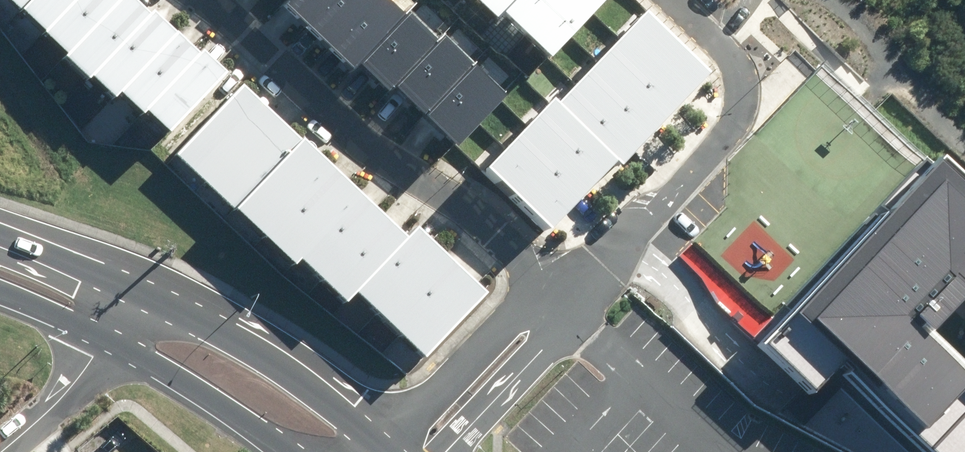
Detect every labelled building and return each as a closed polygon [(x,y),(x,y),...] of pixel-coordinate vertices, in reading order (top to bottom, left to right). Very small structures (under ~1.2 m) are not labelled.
[(22,12),(92,80),(94,78),(116,98),(121,93),(144,114),(147,111),(171,133),(227,75),(182,31),(177,36),(140,0),(13,0),(22,12)] [(418,0),(244,0),(297,47),(413,150),(450,168),(522,93),(418,0)] [(499,16),(504,10),(556,58),(611,0),(482,0),(499,16)] [(625,167),(716,74),(649,9),(559,101),(553,95),(481,169),(549,234),(620,162),(625,167)] [(247,79),(175,152),(293,269),(303,259),(347,302),(360,289),(427,355),(488,293),(418,224),(406,236),(247,79)] [(944,152),(763,345),(812,390),(838,362),(935,451),(964,451),(964,356),(938,329),(964,302),(964,172),(944,152)]
